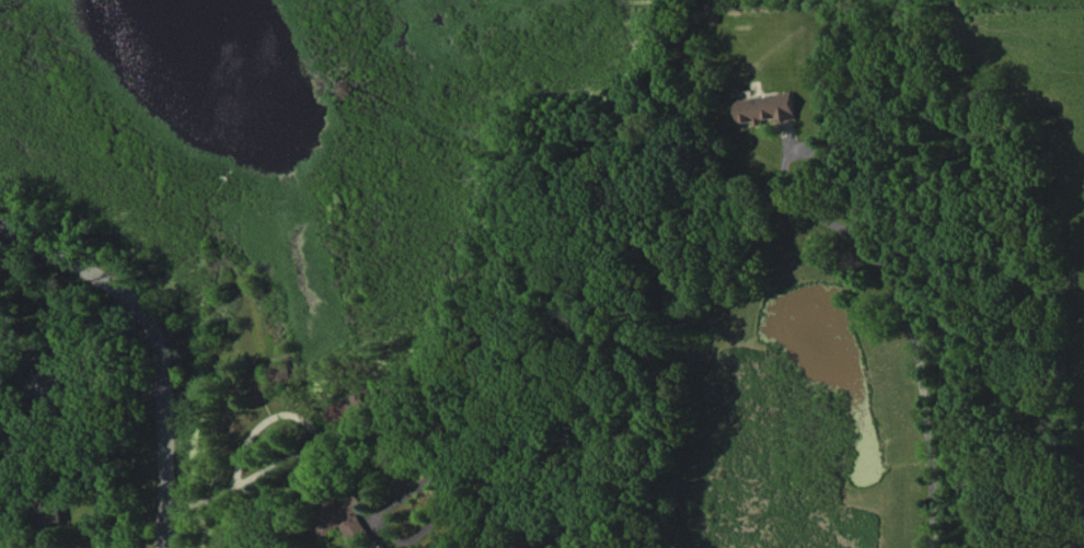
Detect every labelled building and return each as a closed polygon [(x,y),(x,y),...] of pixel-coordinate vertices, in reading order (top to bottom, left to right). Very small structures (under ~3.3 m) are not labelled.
[(736,100),(740,123),(756,121),(756,123),(795,117),(791,91),(736,100)] [(67,389),(58,365),(34,373),(42,397),(67,389)] [(371,535),(356,512),(364,507),(356,494),(314,520),(324,536),(342,525),(355,545),(371,535)] [(61,498),(37,499),(38,523),(62,522),(61,498)]
